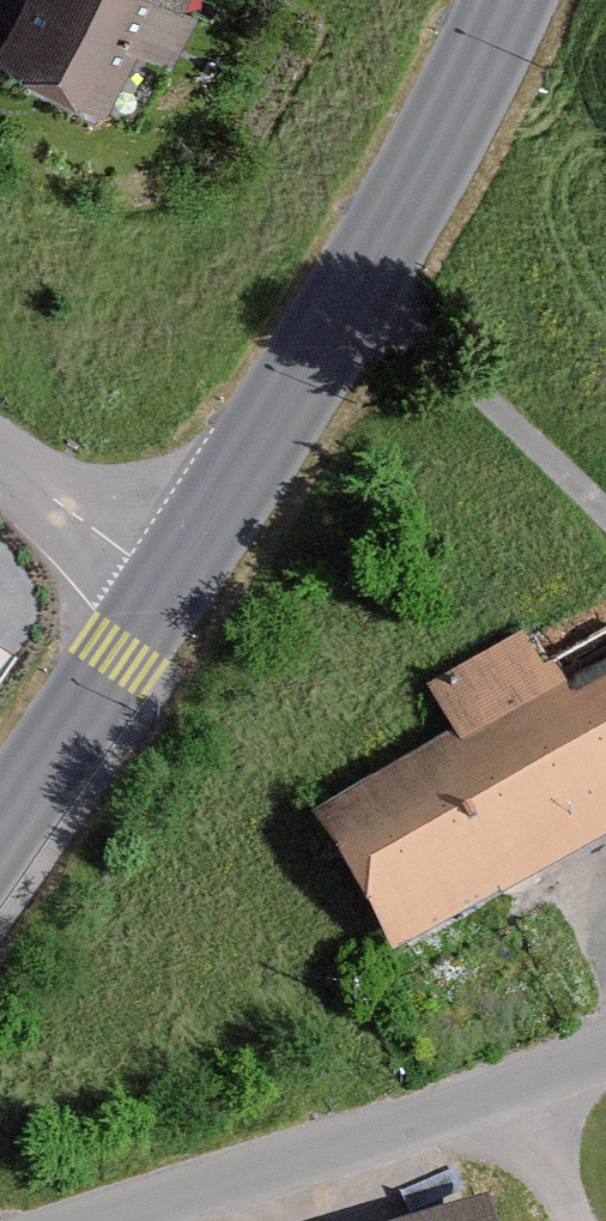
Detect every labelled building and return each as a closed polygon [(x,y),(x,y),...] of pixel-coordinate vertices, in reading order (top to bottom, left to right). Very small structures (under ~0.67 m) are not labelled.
[(6,63),(100,111),(135,41),(171,59),(189,25),(171,16),(179,0),(38,0),(6,63)] [(324,813),(408,955),(605,840),(605,591),(445,685),(471,728),(324,813)] [(405,1220),(507,1220),(498,1191),(405,1220)]
